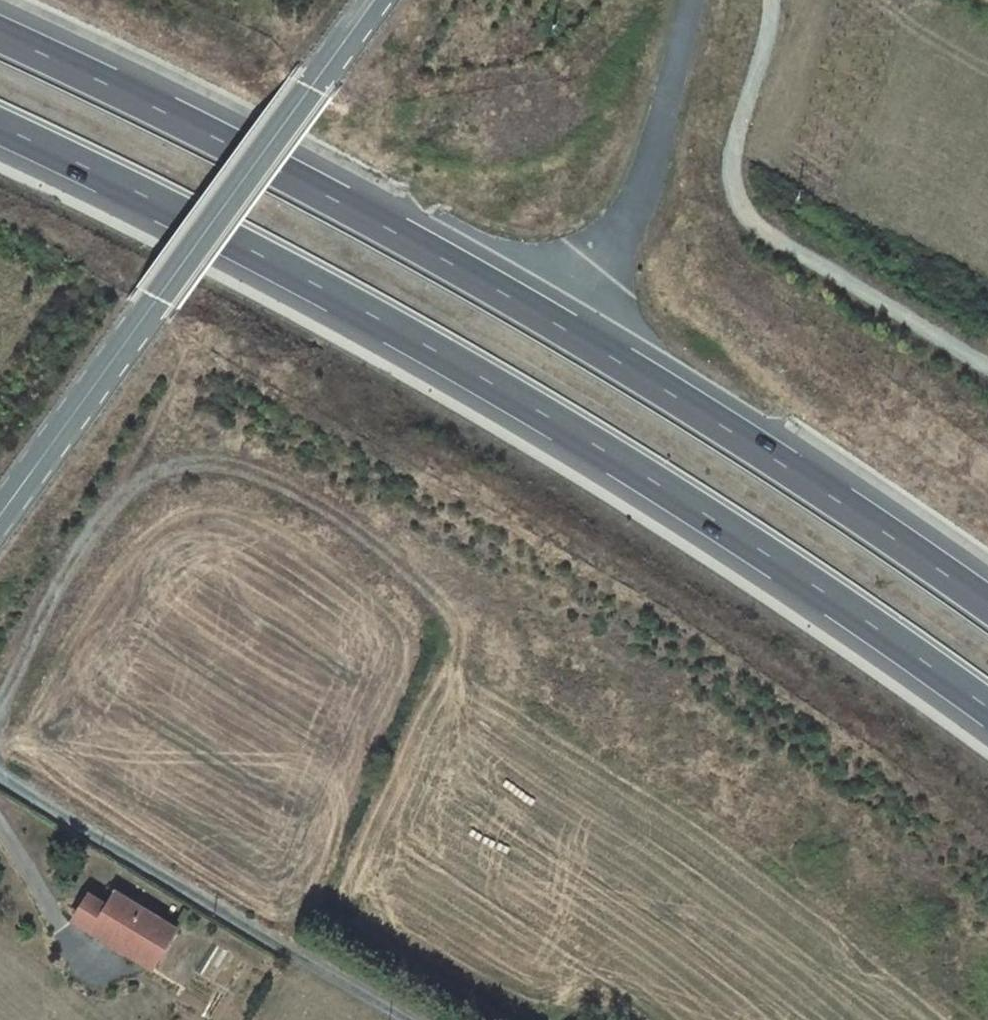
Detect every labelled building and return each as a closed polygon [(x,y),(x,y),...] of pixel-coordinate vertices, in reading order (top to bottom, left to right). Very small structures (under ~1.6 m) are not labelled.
[(89,904),(75,928),(94,939),(93,940),(124,959),(127,953),(157,971),(178,937),(116,901),(108,916),(89,904)]
